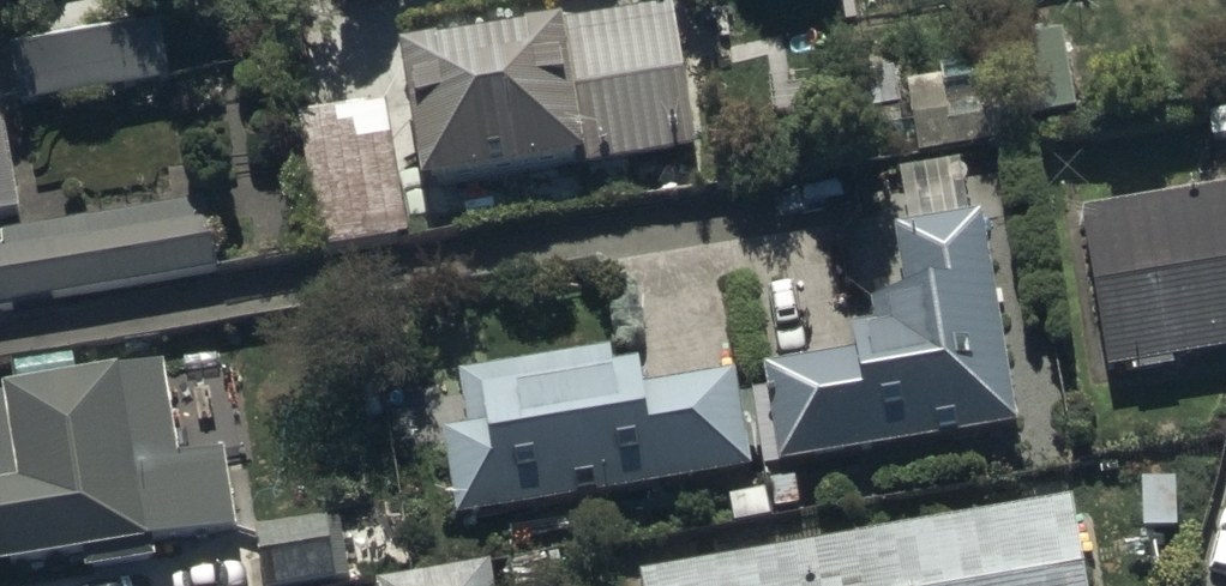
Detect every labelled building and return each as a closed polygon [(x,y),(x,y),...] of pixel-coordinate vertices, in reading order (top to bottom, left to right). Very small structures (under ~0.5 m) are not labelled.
[(693,149),(670,3),(401,45),(421,177),(579,152),(581,166),(693,149)] [(13,41),(19,100),(163,86),(157,27),(13,41)] [(920,141),(970,135),(971,140),(1076,128),(1069,60),(963,72),(965,93),(915,98),(920,141)] [(0,88),(0,89),(0,209),(17,207),(0,88)] [(385,93),(293,109),(315,238),(407,223),(385,93)] [(1076,205),(1103,367),(1225,347),(1225,180),(1076,205)] [(214,266),(203,199),(0,232),(0,244),(0,245),(0,301),(214,266)] [(1018,420),(981,208),(893,223),(906,295),(878,300),(882,320),(847,326),(851,350),(767,364),(783,460),(1018,420)] [(443,428),(456,509),(751,462),(749,445),(757,443),(748,391),(742,392),(738,370),(643,386),(638,357),(615,361),(612,343),(460,367),(469,424),(443,428)] [(162,363),(6,385),(7,395),(0,396),(0,557),(83,546),(86,566),(154,557),(152,540),(240,527),(229,450),(175,457),(162,363)] [(1069,497),(638,570),(640,585),(1084,585),(1069,497)] [(252,529),(263,585),(270,585),(340,572),(328,514),(252,529)] [(486,563),(376,580),(377,585),(489,585),(486,563)]
